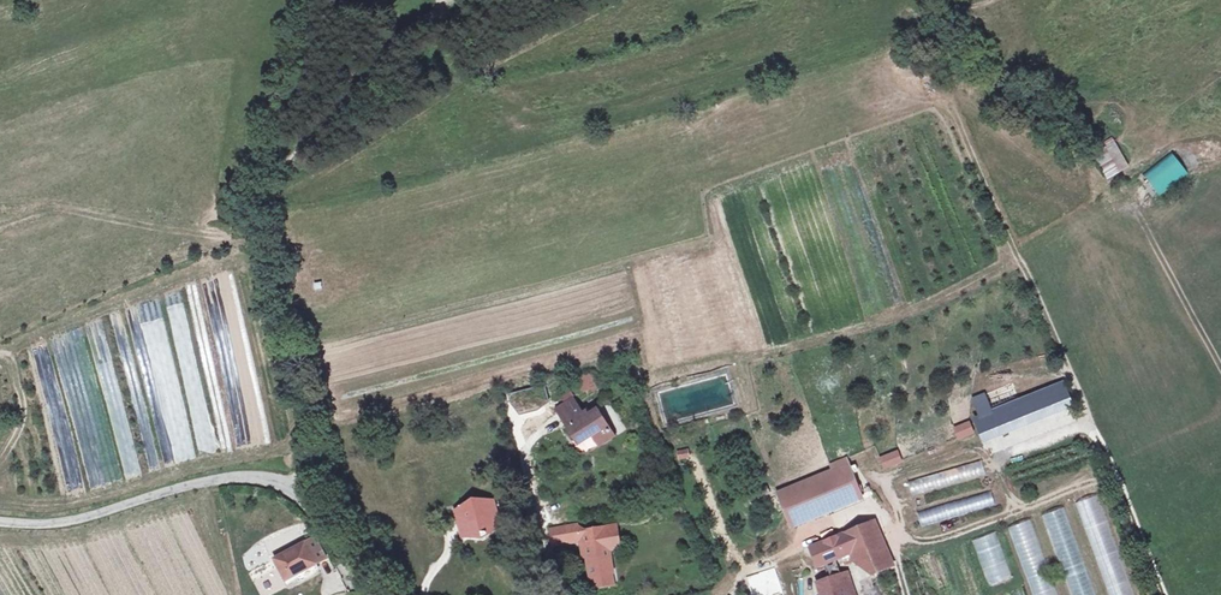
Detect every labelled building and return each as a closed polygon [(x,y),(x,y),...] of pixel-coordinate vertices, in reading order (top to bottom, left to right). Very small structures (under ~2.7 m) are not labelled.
[(1107,176),(1128,164),(1117,145),(1096,156),(1107,176)] [(598,387),(596,373),(582,375),(584,388),(598,387)] [(981,441),(1074,409),(1065,383),(972,414),(981,441)] [(562,418),(578,408),(573,400),(557,410),(562,418)] [(614,437),(597,410),(590,415),(585,418),(581,413),(578,408),(562,418),(577,441),(591,432),(600,446),(614,437)] [(590,415),(586,409),(581,413),(585,418),(590,415)] [(970,420),(953,427),(958,440),(975,434),(970,420)] [(987,445),(990,454),(1001,450),(997,441),(987,445)] [(689,449),(676,451),(677,460),(690,458),(689,449)] [(878,457),(884,470),(903,462),(898,449),(878,457)] [(987,461),(909,485),(914,501),(992,477),(987,461)] [(847,469),(779,497),(791,523),(859,496),(847,469)] [(996,490),(918,514),(923,531),(1001,507),(996,490)] [(1078,502),(1111,594),(1137,594),(1102,494),(1078,502)] [(457,516),(461,532),(482,533),(483,538),(500,526),(496,510),(492,510),(490,501),(474,501),(466,506),(467,510),(457,516)] [(457,516),(467,510),(466,506),(456,512),(457,516)] [(1043,515),(1071,594),(1098,594),(1067,506),(1043,515)] [(1008,525),(1028,577),(1034,594),(1058,594),(1030,517),(1008,525)] [(577,523),(562,526),(565,544),(580,541),(578,532),(577,523)] [(890,566),(872,523),(846,534),(857,561),(868,556),(875,573),(890,566)] [(617,525),(608,526),(612,549),(621,548),(617,525)] [(562,526),(550,528),(554,546),(565,544),(562,526)] [(608,526),(578,532),(580,541),(582,541),(585,540),(588,556),(592,577),(612,574),(613,573),(609,550),(612,549),(608,526)] [(996,529),(971,539),(989,587),(1015,577),(996,529)] [(808,548),(817,568),(853,553),(846,534),(808,548)] [(286,581),(326,558),(315,537),(275,560),(286,581)] [(845,569),(830,574),(832,579),(818,584),(821,594),(854,594),(845,569)] [(612,574),(592,577),(594,587),(614,584),(612,574)] [(783,581),(781,574),(775,576),(777,583),(780,582),(783,581)] [(780,582),(777,583),(775,576),(761,581),(763,588),(759,589),(761,594),(785,594),(780,582)]
